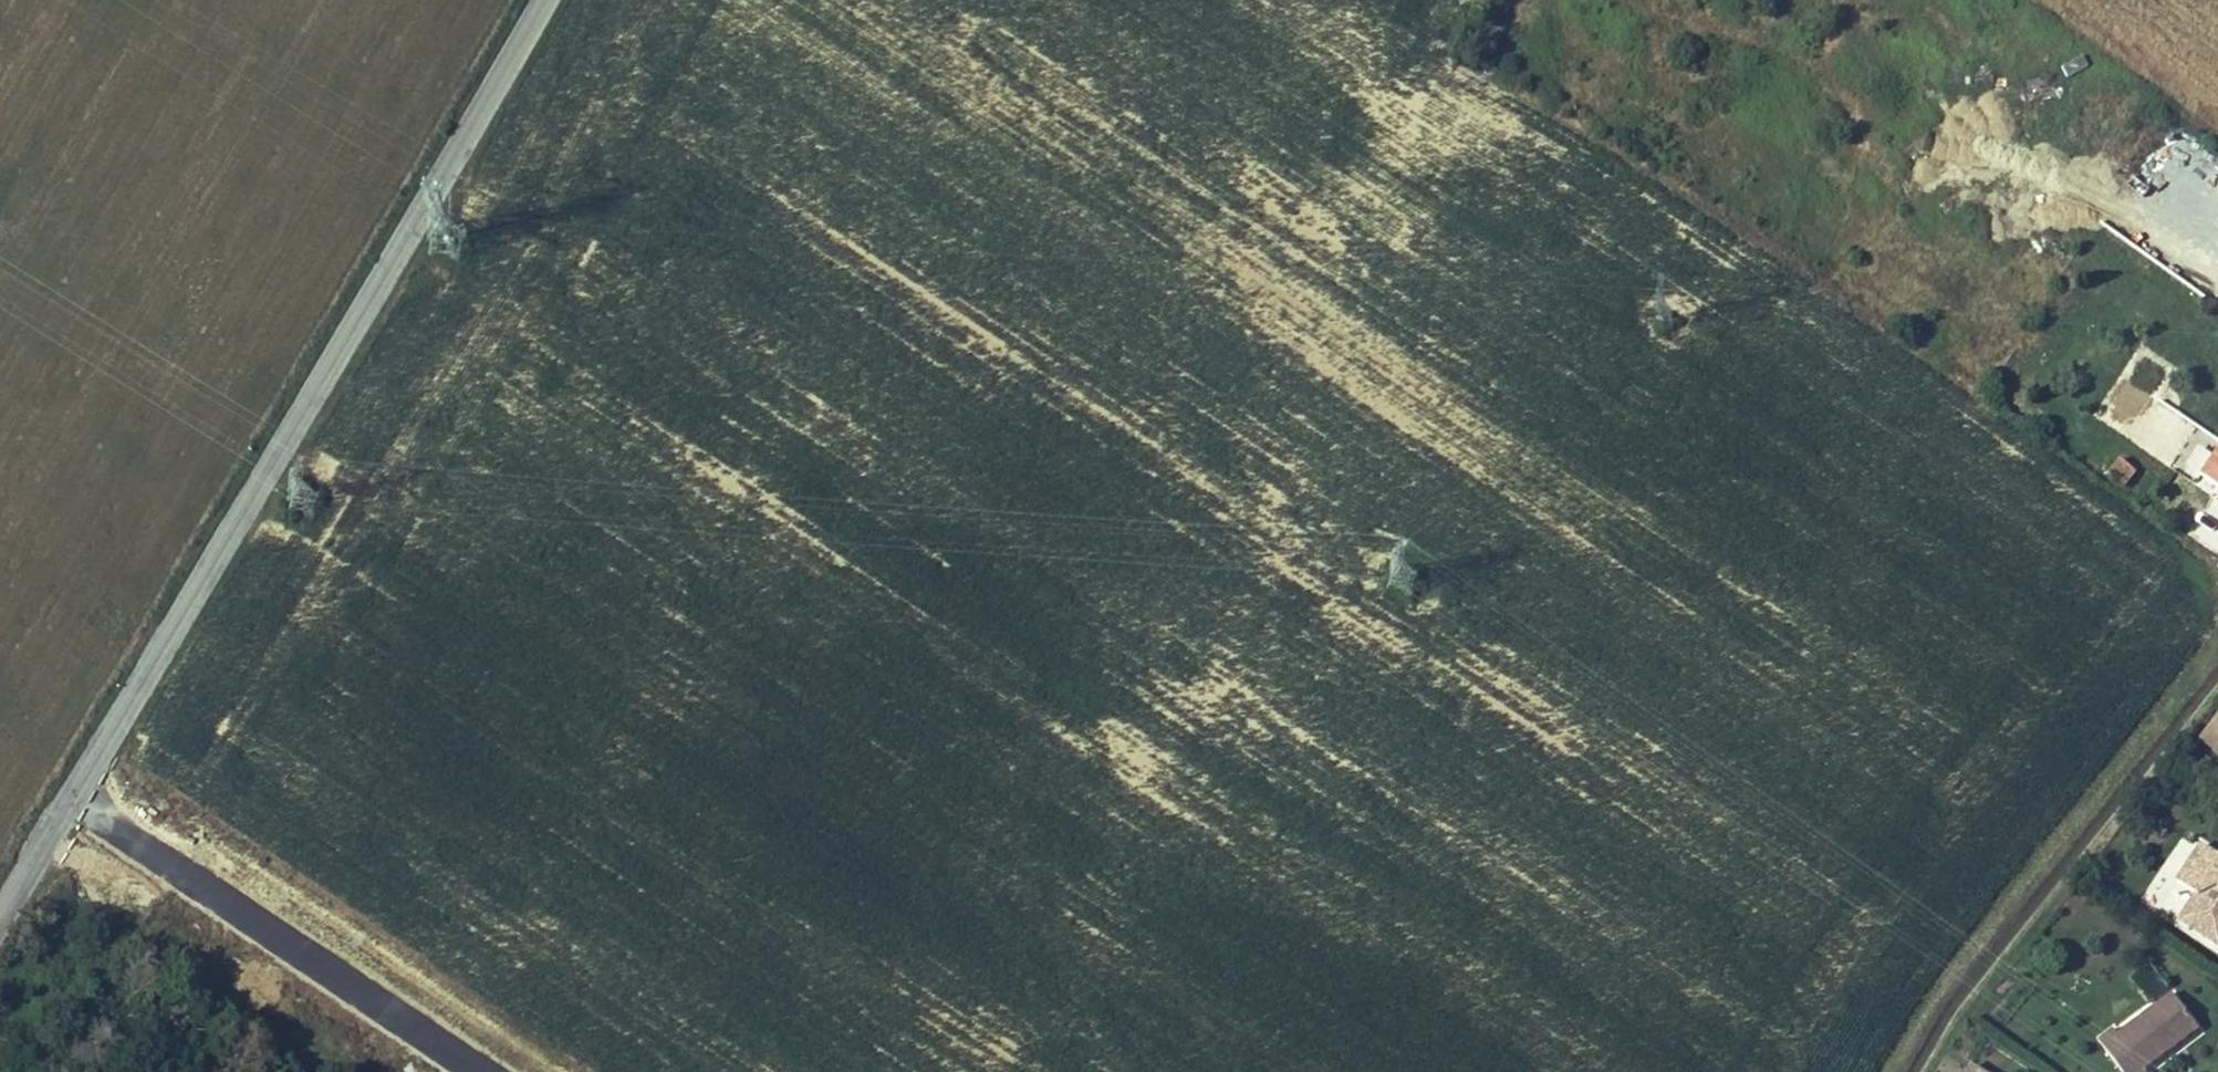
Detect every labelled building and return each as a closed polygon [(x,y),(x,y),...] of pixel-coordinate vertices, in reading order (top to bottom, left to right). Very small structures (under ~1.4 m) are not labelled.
[(2158,404),(2177,371),(2139,349),(2114,392),(2109,389),(2095,413),(2137,437),(2171,456),(2190,423),(2158,404)] [(2201,476),(2217,487),(2217,452),(2201,476)] [(2135,471),(2120,460),(2109,475),(2124,486),(2135,471)] [(2201,740),(2217,754),(2217,720),(2201,740)] [(2203,845),(2178,882),(2198,895),(2181,920),(2217,944),(2217,855),(2203,845)] [(2098,1040),(2123,1071),(2146,1071),(2145,1070),(2199,1029),(2172,993),(2118,1034),(2113,1028),(2098,1040)]
